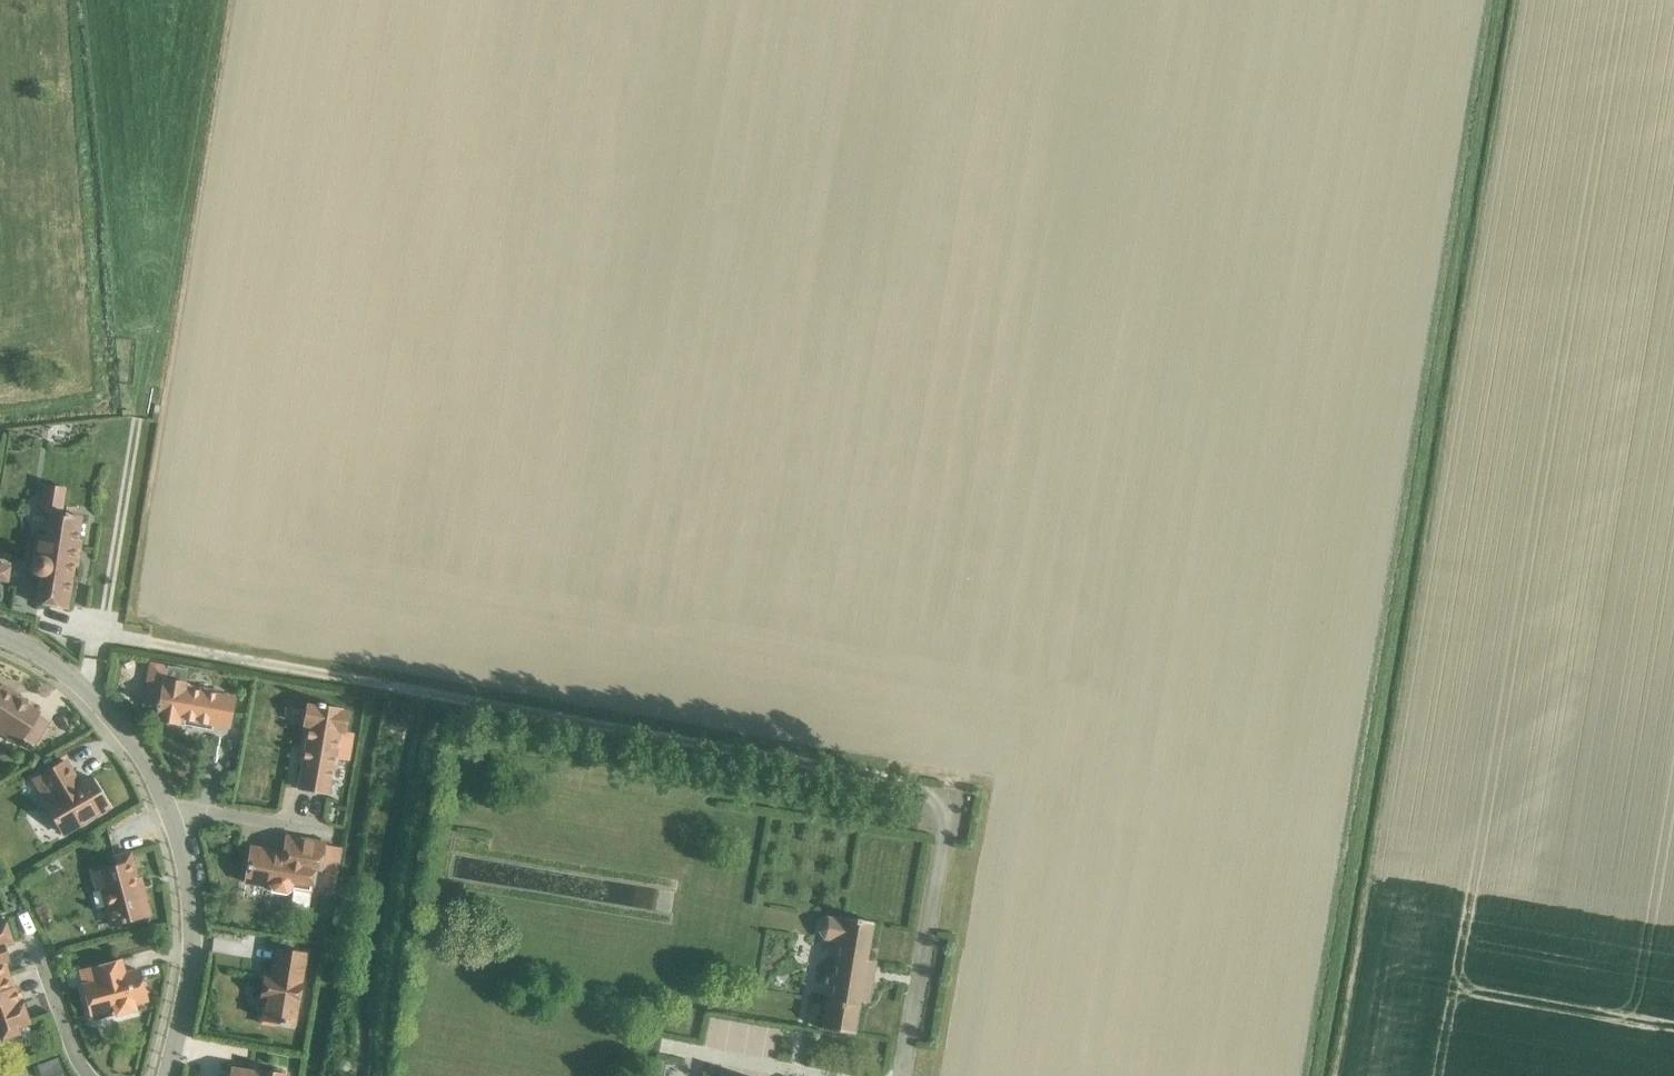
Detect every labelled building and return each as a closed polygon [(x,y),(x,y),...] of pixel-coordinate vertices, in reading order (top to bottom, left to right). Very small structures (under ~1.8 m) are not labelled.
[(35,535),(29,578),(38,579),(35,603),(66,608),(80,517),(60,514),(64,488),(41,484),(37,511),(49,512),(45,536),(35,535)] [(7,584),(10,566),(0,564),(0,582),(7,584)] [(148,661),(140,706),(155,709),(154,710),(157,710),(156,714),(158,715),(157,720),(181,725),(182,719),(227,727),(233,698),(209,693),(210,689),(188,686),(188,684),(164,680),(166,665),(148,661)] [(0,688),(0,732),(17,743),(37,713),(0,688)] [(307,731),(297,788),(327,794),(332,756),(340,758),(349,759),(352,734),(345,733),(347,710),(342,710),(342,708),(324,706),(324,703),(316,702),(316,705),(312,705),(312,706),(306,705),(302,730),(307,731)] [(46,802),(64,832),(110,805),(92,775),(78,783),(65,760),(35,778),(49,800),(46,802)] [(249,850),(243,882),(267,886),(271,891),(285,894),(290,890),(292,890),(290,906),(307,908),(311,885),(312,885),(315,869),(323,870),(320,886),(326,887),(324,895),(333,896),(337,872),(341,849),(323,846),(324,843),(285,836),(282,856),(249,850)] [(100,888),(110,925),(146,916),(129,853),(113,857),(115,866),(91,872),(96,889),(100,888)] [(821,923),(819,933),(824,940),(827,940),(838,942),(828,1001),(825,1000),(820,1029),(853,1035),(858,1001),(867,1003),(874,962),(865,960),(872,922),(842,917),(842,920),(831,918),(828,918),(821,923)] [(7,974),(3,961),(7,959),(2,946),(12,942),(4,920),(0,921),(0,977),(7,974)] [(308,925),(306,940),(321,942),(323,927),(308,925)] [(267,999),(264,1020),(292,1025),(296,1004),(297,1004),(301,984),(299,984),(305,953),(276,949),(271,979),(263,978),(259,998),(267,999)] [(83,985),(81,985),(89,1015),(114,1009),(115,1014),(133,1009),(132,1004),(146,1000),(138,970),(123,974),(119,960),(79,971),(83,985)] [(0,977),(0,1040),(18,1034),(15,1027),(29,1023),(21,1000),(18,1001),(13,987),(12,988),(7,974),(0,977)] [(38,1065),(42,1075),(43,1075),(59,1071),(54,1059),(38,1065)]
